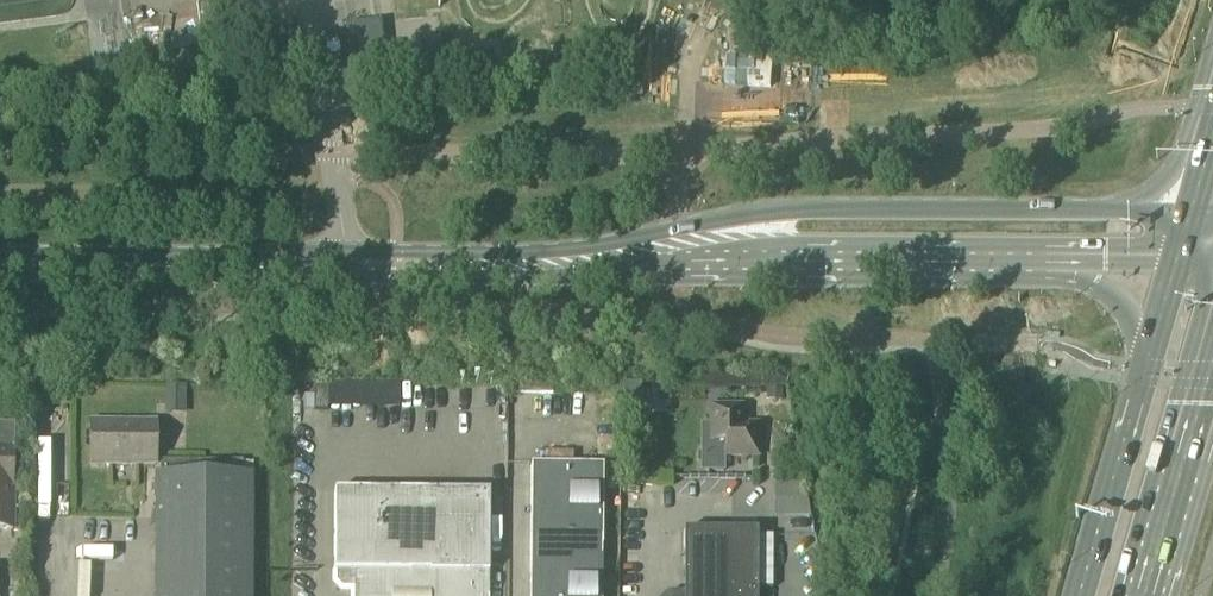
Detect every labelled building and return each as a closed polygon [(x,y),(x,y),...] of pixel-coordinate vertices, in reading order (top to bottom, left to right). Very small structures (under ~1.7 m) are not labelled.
[(199,10),(173,11),(174,35),(200,34),(199,10)] [(432,46),(384,52),(380,22),(344,27),(351,87),(435,77),(432,46)] [(642,83),(631,83),(631,95),(642,95),(642,83)] [(551,384),(508,384),(508,394),(551,395),(551,384)] [(326,385),(314,385),(313,410),(326,410),(326,385)] [(186,415),(186,386),(167,386),(166,415),(186,415)] [(765,391),(765,402),(780,402),(780,391),(765,391)] [(508,397),(483,397),(483,432),(507,432),(508,397)] [(757,423),(741,423),(741,408),(709,408),(709,443),(724,443),(724,457),(756,457),(757,423)] [(12,531),(12,487),(11,487),(12,452),(12,443),(14,443),(14,424),(0,424),(0,530),(12,531)] [(155,466),(155,425),(89,425),(89,465),(155,466)] [(160,478),(154,478),(154,595),(250,595),(251,478),(243,478),(243,462),(160,462),(160,478)] [(602,466),(530,466),(529,595),(601,595),(602,466)] [(809,518),(806,499),(803,499),(803,486),(773,486),(773,499),(775,499),(775,518),(809,518)] [(488,493),(333,493),(333,585),(340,592),(351,592),(351,595),(488,595),(488,493)] [(756,590),(771,590),(771,538),(756,536),(756,532),(683,532),(683,595),(756,595),(756,590)]
